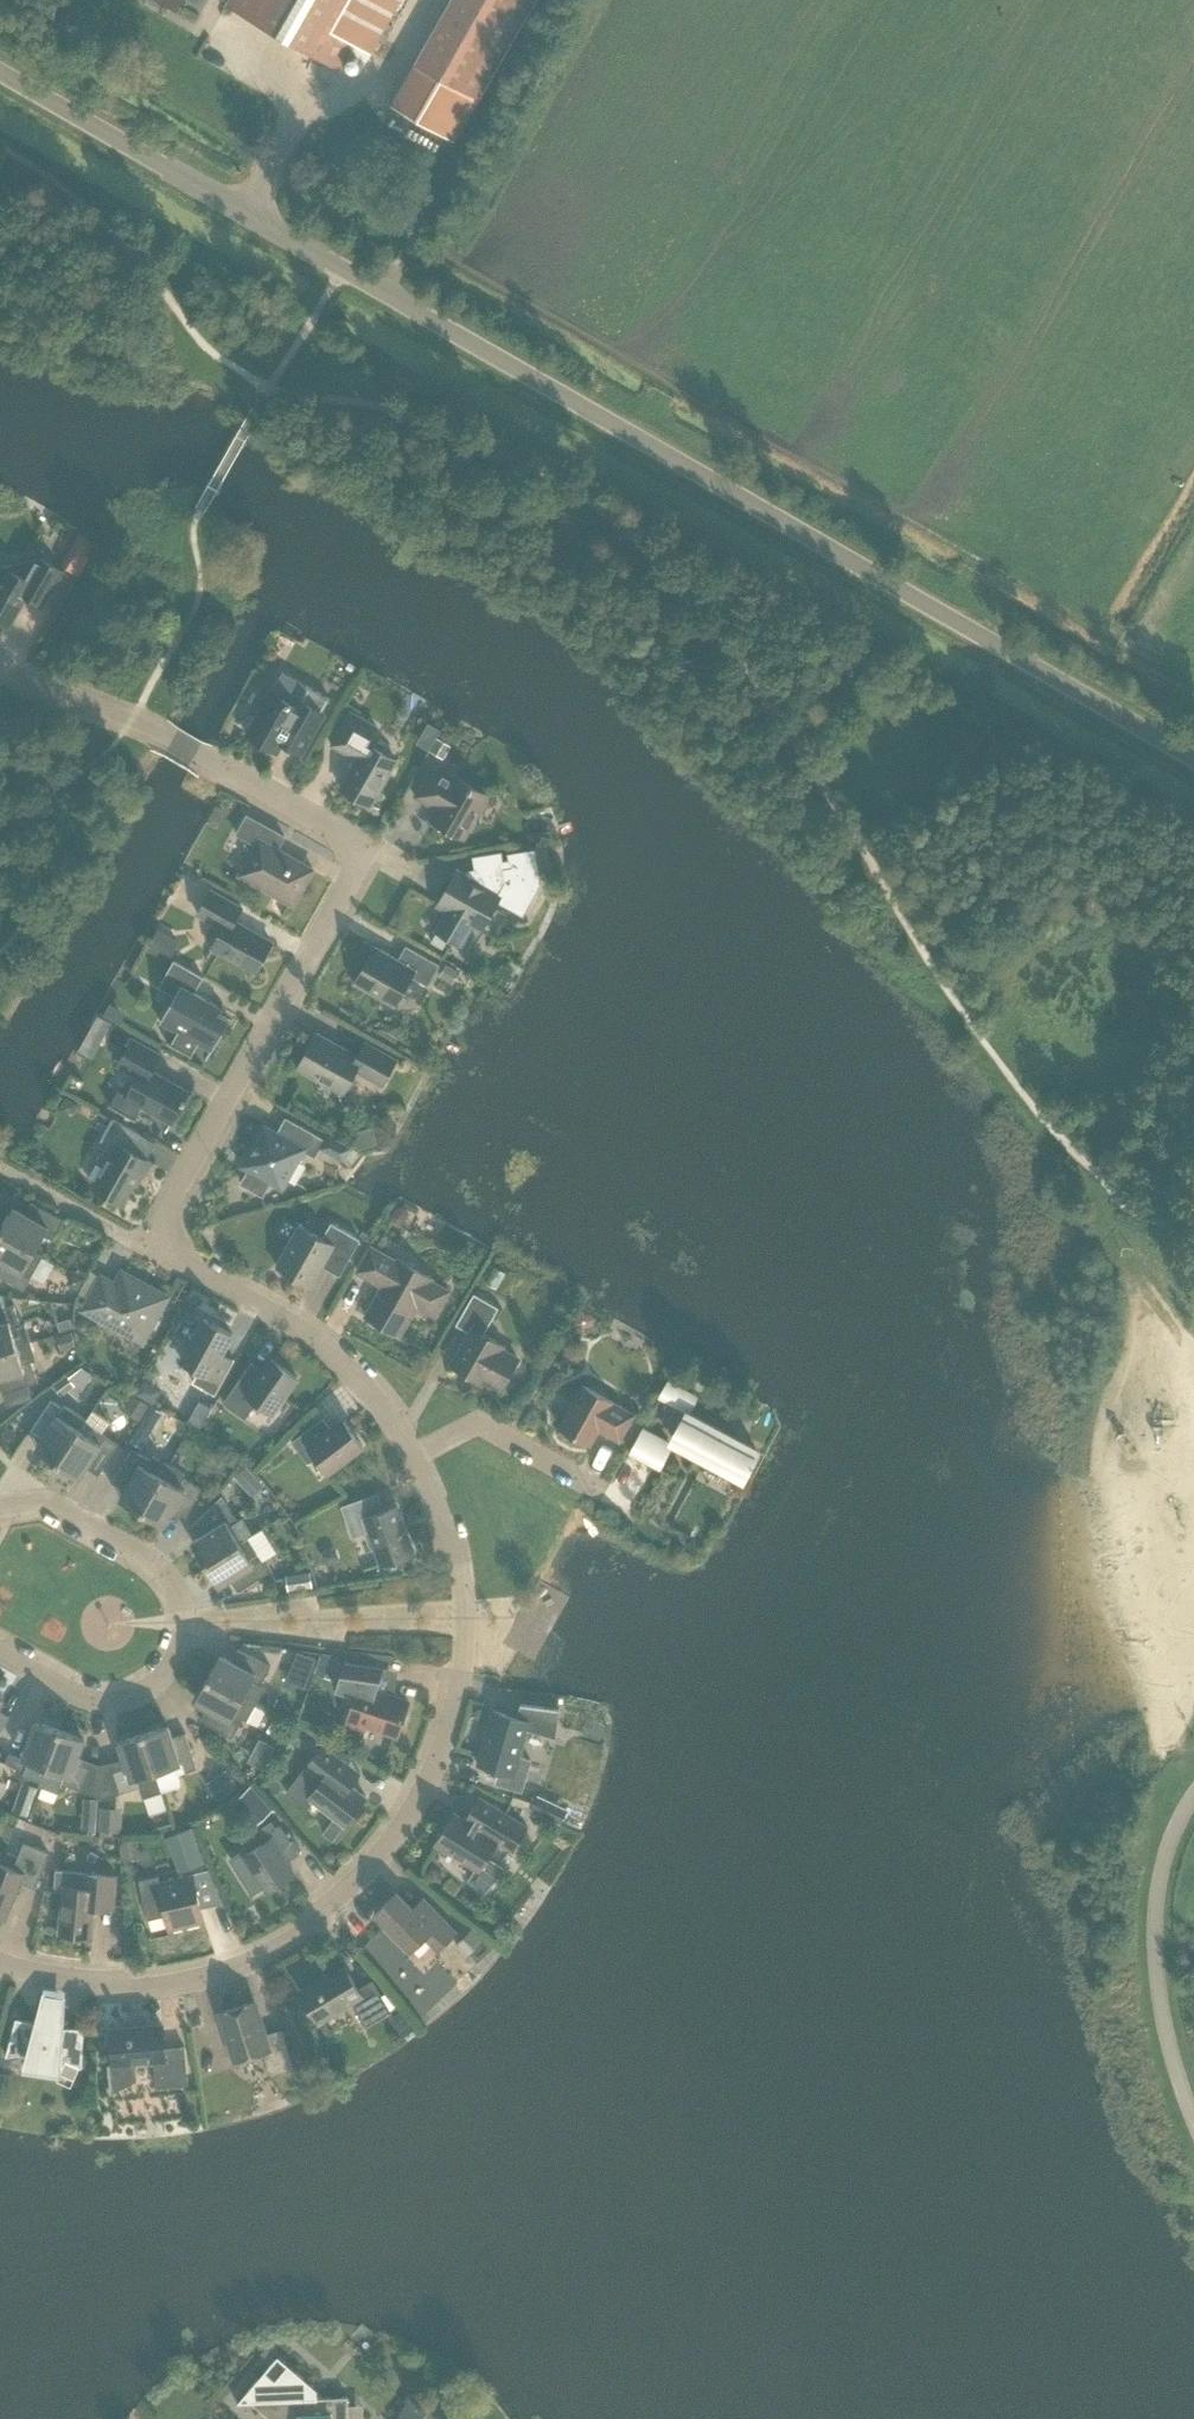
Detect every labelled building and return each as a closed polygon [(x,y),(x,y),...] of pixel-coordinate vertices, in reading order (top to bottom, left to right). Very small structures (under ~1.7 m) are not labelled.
[(176,10),(182,0),(159,0),(176,10)] [(229,1),(228,4),(341,68),(356,44),(371,52),(400,0),(227,0),(229,1)] [(392,104),(455,140),(535,0),(452,0),(392,104)] [(75,571),(92,540),(78,532),(60,563),(75,571)] [(9,623),(27,592),(44,602),(62,571),(37,557),(36,558),(22,580),(12,574),(10,565),(0,567),(0,618),(9,623)] [(247,735),(277,752),(288,733),(305,743),(322,714),(304,704),(302,708),(288,700),(287,696),(279,692),(276,693),(272,691),(247,735)] [(372,805),(397,761),(367,743),(377,726),(351,711),(332,745),(357,759),(341,787),(372,805)] [(440,756),(453,738),(433,724),(420,743),(440,756)] [(433,820),(464,837),(488,794),(457,777),(456,778),(433,765),(415,796),(439,809),(433,820)] [(278,849),(285,836),(247,815),(237,834),(257,845),(240,874),(294,904),(314,869),(278,849)] [(507,882),(502,851),(473,856),(477,877),(471,878),(461,873),(456,874),(439,904),(449,910),(438,931),(461,943),(472,923),(483,929),(501,895),(500,895),(507,882)] [(257,971),(273,942),(235,921),(243,907),(212,890),(198,914),(223,928),(213,947),(257,971)] [(399,959),(376,946),(355,984),(395,1006),(412,976),(428,985),(440,965),(407,946),(399,959)] [(175,997),(161,1022),(163,1021),(178,1030),(170,1044),(192,1056),(200,1042),(212,1049),(207,1058),(208,1059),(232,1016),(223,1010),(225,1005),(197,989),(204,976),(174,959),(158,987),(175,997)] [(113,1023),(101,1017),(85,1046),(96,1052),(113,1023)] [(337,1093),(356,1088),(353,1076),(357,1069),(383,1084),(397,1060),(366,1042),(358,1057),(320,1036),(302,1068),(336,1087),(337,1093)] [(190,1091),(163,1076),(152,1070),(162,1054),(133,1038),(118,1065),(133,1073),(136,1081),(128,1095),(119,1090),(111,1104),(110,1104),(109,1105),(136,1120),(136,1119),(136,1118),(142,1106),(172,1123),(184,1102),(185,1103),(187,1099),(186,1099),(190,1091)] [(264,1126),(243,1164),(248,1167),(239,1183),(264,1197),(273,1181),(284,1187),(304,1151),(316,1157),(321,1148),(344,1161),(352,1147),(328,1134),(325,1139),(286,1117),(277,1133),(264,1126)] [(94,1186),(123,1203),(139,1176),(141,1178),(151,1161),(133,1151),(142,1134),(113,1118),(98,1145),(112,1153),(94,1186)] [(1,1230),(36,1250),(45,1234),(53,1239),(64,1219),(31,1201),(25,1213),(14,1207),(1,1230)] [(276,1264),(314,1286),(325,1267),(340,1275),(360,1239),(332,1223),(323,1238),(299,1225),(276,1264)] [(36,1250),(1,1230),(0,1231),(0,1276),(24,1290),(44,1254),(36,1250)] [(366,1316),(401,1335),(417,1307),(434,1317),(449,1290),(432,1280),(433,1278),(398,1259),(397,1261),(387,1255),(372,1246),(358,1271),(373,1280),(378,1271),(388,1277),(366,1316)] [(142,1340),(166,1297),(123,1273),(116,1285),(102,1278),(85,1309),(142,1340)] [(453,1365),(472,1376),(474,1372),(502,1388),(519,1359),(502,1349),(504,1345),(484,1333),(499,1308),(475,1294),(457,1324),(471,1333),(453,1365)] [(31,1342),(25,1323),(21,1325),(15,1304),(0,1309),(0,1351),(31,1342)] [(58,1323),(61,1332),(73,1327),(70,1318),(58,1323)] [(215,1394),(235,1359),(222,1352),(233,1333),(205,1318),(182,1359),(200,1369),(193,1382),(215,1394)] [(65,1349),(76,1346),(71,1332),(60,1336),(65,1349)] [(0,1351),(0,1382),(3,1392),(38,1382),(32,1361),(36,1360),(31,1342),(0,1351)] [(258,1402),(273,1412),(298,1377),(272,1359),(264,1371),(252,1362),(232,1391),(223,1403),(245,1419),(258,1402)] [(660,1397),(685,1410),(694,1394),(669,1380),(660,1397)] [(620,1440),(635,1414),(614,1402),(584,1384),(560,1427),(591,1444),(599,1429),(620,1440)] [(58,1463),(87,1419),(64,1403),(62,1406),(52,1399),(31,1430),(43,1437),(35,1448),(58,1463)] [(212,1407),(200,1400),(187,1423),(200,1430),(212,1407)] [(87,1419),(58,1463),(79,1478),(87,1467),(98,1475),(119,1444),(101,1432),(109,1419),(94,1408),(87,1419)] [(150,1413),(135,1442),(143,1446),(158,1417),(150,1413)] [(692,1452),(692,1453),(724,1471),(728,1464),(746,1474),(755,1456),(753,1455),(757,1449),(691,1413),(687,1420),(685,1419),(676,1436),(679,1437),(676,1444),(692,1452)] [(328,1472),(363,1445),(344,1420),(332,1429),(323,1418),(292,1441),(309,1463),(317,1457),(328,1472)] [(669,1441),(644,1428),(631,1453),(633,1454),(657,1465),(669,1441)] [(143,1512),(163,1476),(161,1476),(147,1468),(152,1460),(132,1449),(114,1481),(126,1487),(120,1499),(143,1512)] [(163,1476),(143,1512),(166,1525),(172,1514),(184,1520),(202,1488),(184,1478),(186,1475),(167,1464),(161,1476),(163,1476)] [(383,1565),(413,1554),(396,1506),(384,1510),(378,1494),(343,1506),(353,1536),(371,1530),(383,1565)] [(192,1541),(206,1564),(241,1542),(231,1527),(239,1522),(222,1496),(191,1526),(198,1537),(192,1541)] [(248,1537),(241,1542),(206,1564),(220,1586),(231,1579),(238,1591),(270,1571),(248,1537)] [(261,1683),(271,1666),(239,1649),(232,1661),(220,1654),(208,1678),(256,1703),(265,1686),(261,1683)] [(398,1735),(409,1701),(372,1689),(379,1667),(346,1663),(340,1679),(359,1685),(347,1724),(365,1730),(367,1725),(398,1735)] [(256,1703),(208,1678),(195,1701),(207,1707),(200,1720),(233,1737),(243,1717),(247,1719),(256,1703)] [(500,1770),(496,1783),(522,1791),(531,1760),(520,1756),(528,1729),(556,1738),(560,1707),(521,1702),(516,1717),(493,1710),(478,1763),(500,1770)] [(10,1716),(0,1710),(0,1734),(10,1716)] [(23,1774),(41,1781),(42,1781),(61,1729),(36,1720),(22,1757),(9,1752),(6,1762),(25,1769),(23,1774)] [(169,1725),(144,1733),(163,1790),(181,1784),(178,1774),(197,1768),(186,1733),(173,1737),(169,1725)] [(86,1738),(61,1729),(42,1781),(41,1781),(39,1786),(58,1793),(62,1783),(81,1790),(87,1776),(74,1771),(86,1738)] [(291,1739),(301,1747),(309,1737),(298,1729),(291,1739)] [(144,1796),(163,1790),(144,1733),(118,1741),(127,1767),(114,1771),(121,1793),(140,1787),(144,1796)] [(310,1799),(345,1825),(367,1797),(351,1785),(360,1774),(350,1765),(324,1745),(308,1765),(287,1793),(304,1807),(310,1799)] [(231,1771),(210,1786),(220,1800),(241,1786),(231,1771)] [(260,1795),(252,1786),(236,1802),(243,1810),(260,1795)] [(568,1808),(537,1794),(530,1809),(561,1824),(568,1808)] [(494,1837),(499,1829),(519,1841),(528,1827),(480,1797),(466,1819),(455,1812),(435,1843),(477,1869),(471,1879),(486,1891),(506,1869),(488,1858),(499,1840),(494,1837)] [(100,1807),(99,1831),(122,1832),(123,1809),(100,1807)] [(287,1862),(300,1854),(281,1824),(268,1832),(271,1837),(245,1854),(268,1891),(295,1874),(287,1862)] [(204,1858),(193,1828),(176,1835),(187,1864),(204,1858)] [(123,1843),(125,1855),(139,1853),(137,1841),(123,1843)] [(6,1919),(21,1882),(35,1888),(49,1853),(24,1843),(13,1869),(0,1864),(0,1917),(6,1919)] [(115,1904),(117,1876),(83,1873),(82,1887),(63,1885),(59,1933),(93,1936),(96,1902),(115,1904)] [(169,1929),(204,1921),(193,1874),(159,1883),(169,1929)] [(438,1950),(457,1932),(430,1905),(420,1915),(397,1892),(375,1913),(411,1950),(425,1936),(438,1950)] [(486,1938),(473,1925),(455,1943),(467,1956),(486,1938)] [(366,2025),(391,2010),(373,1980),(358,1989),(345,1966),(320,1981),(319,1979),(301,1990),(320,2022),(353,2003),(366,2025)] [(255,2001),(221,2011),(236,2060),(264,2051),(270,2073),(293,2066),(282,2029),(265,2035),(255,2001)] [(56,2063),(63,2059),(82,2067),(84,2028),(57,2027),(57,2028),(42,2026),(43,2025),(16,2018),(6,2056),(27,2054),(33,2059),(40,2063),(48,2064),(56,2063)] [(114,2063),(108,2064),(110,2094),(138,2080),(137,2063),(155,2062),(157,2087),(188,2084),(185,2046),(165,2048),(163,2025),(111,2029),(114,2063)] [(271,2418),(364,2418),(364,2403),(349,2404),(348,2397),(281,2342),(232,2401),(250,2401),(271,2418)]
